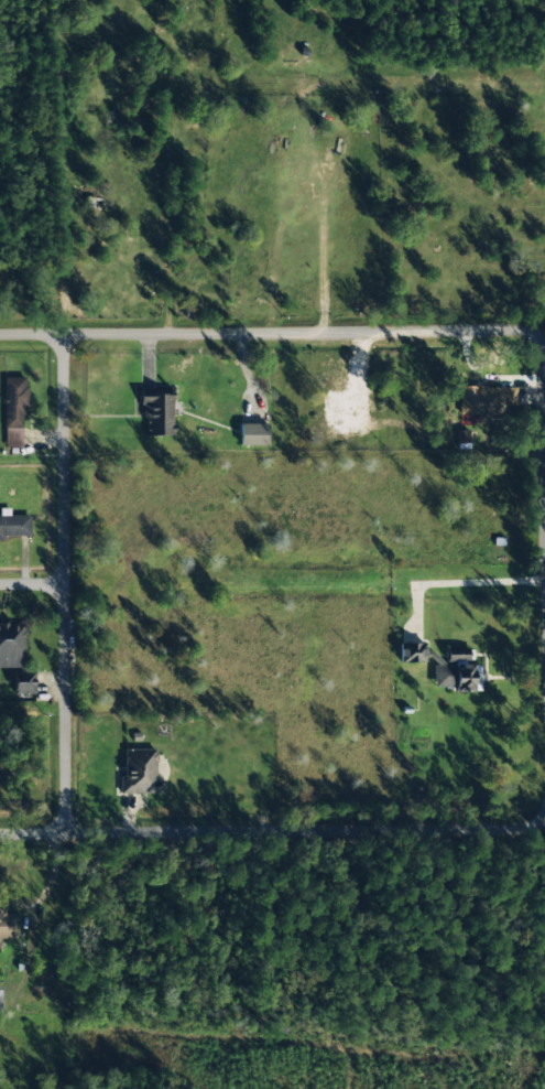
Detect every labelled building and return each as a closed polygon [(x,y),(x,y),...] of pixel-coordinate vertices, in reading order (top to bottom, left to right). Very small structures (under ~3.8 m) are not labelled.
[(25,378),(5,378),(4,447),(24,448),(25,378)] [(172,435),(173,395),(144,395),(143,435),(172,435)] [(239,445),(267,446),(267,424),(240,423),(239,445)] [(9,516),(9,508),(1,509),(1,515),(0,515),(0,538),(30,537),(30,516),(9,516)] [(24,668),(24,625),(0,625),(0,668),(24,668)] [(399,645),(400,663),(424,663),(424,644),(399,645)] [(15,695),(34,694),(34,682),(14,683),(15,695)] [(125,749),(124,776),(120,776),(119,793),(162,794),(163,779),(155,778),(156,750),(125,749)] [(15,939),(15,914),(6,914),(6,908),(0,909),(0,939),(15,939)]
